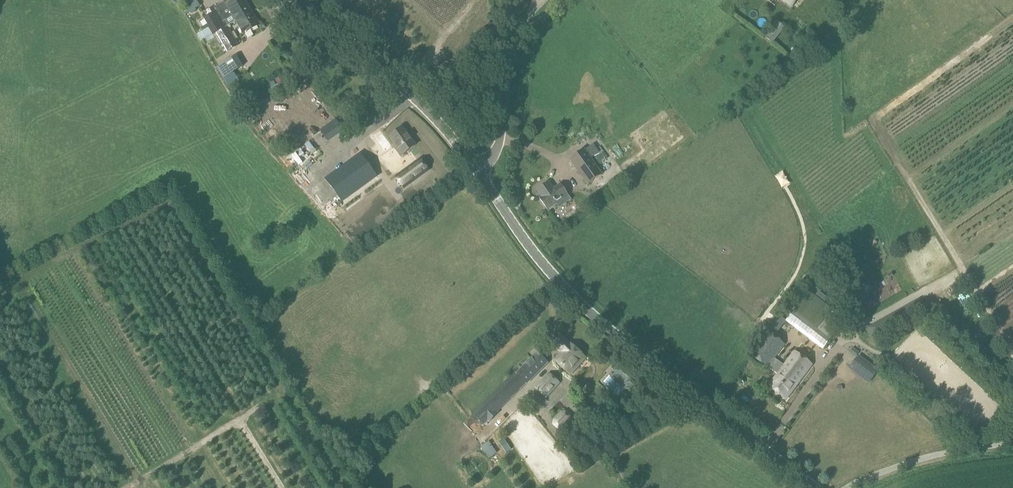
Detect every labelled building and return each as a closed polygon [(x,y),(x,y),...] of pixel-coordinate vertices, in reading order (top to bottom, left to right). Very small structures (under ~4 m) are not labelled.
[(200,6),(197,0),(171,0),(181,7),(185,15),(190,12),(191,14),(197,11),(196,9),(200,6)] [(236,21),(249,13),(246,9),(249,7),(245,0),(227,0),(224,2),(235,21),(236,21)] [(792,8),(798,0),(781,0),(792,8)] [(216,6),(204,13),(215,33),(227,26),(216,6)] [(249,13),(236,21),(244,35),(260,25),(249,7),(246,9),(249,13)] [(739,9),(735,15),(743,21),(748,15),(739,9)] [(215,33),(211,26),(197,33),(202,41),(215,33)] [(239,46),(228,27),(227,26),(215,33),(227,52),(239,46)] [(223,78),(242,67),(236,57),(217,68),(223,78)] [(226,88),(239,81),(237,76),(224,84),(226,88)] [(303,92),(291,99),(296,109),(308,102),(303,92)] [(577,121),(567,128),(570,133),(580,126),(577,121)] [(395,144),(393,145),(401,156),(416,145),(403,128),(390,138),(395,144)] [(588,185),(602,175),(590,159),(599,153),(593,145),(585,151),(584,150),(570,160),(588,185)] [(367,168),(354,148),(320,171),(335,191),(367,168)] [(411,158),(405,162),(410,169),(427,159),(421,151),(417,155),(412,148),(406,153),(411,158)] [(362,198),(382,193),(380,183),(360,188),(362,198)] [(555,188),(553,189),(548,183),(537,191),(542,197),(540,199),(548,210),(557,204),(560,208),(571,200),(568,196),(562,186),(556,190),(555,188)] [(318,203),(322,209),(328,205),(324,199),(318,203)] [(825,319),(832,308),(825,303),(828,299),(818,292),(815,296),(810,292),(786,322),(823,350),(838,329),(825,319)] [(832,321),(844,320),(843,310),(832,312),(832,321)] [(778,333),(786,322),(777,314),(769,326),(778,333)] [(775,359),(786,344),(766,331),(749,355),(767,368),(768,368),(778,375),(769,387),(786,400),(812,365),(794,352),(784,365),(775,359)] [(562,353),(556,359),(571,373),(578,365),(577,363),(583,357),(561,337),(554,345),(562,353)] [(855,357),(858,353),(853,348),(850,352),(855,357)] [(819,365),(826,353),(820,349),(812,361),(819,365)] [(547,362),(538,354),(518,374),(516,372),(473,414),(484,425),(488,421),(489,422),(497,414),(496,413),(525,384),(547,362)] [(878,371),(858,357),(850,368),(869,382),(878,371)] [(536,388),(546,397),(559,383),(549,374),(536,388)] [(641,387),(631,377),(626,383),(628,386),(626,388),(633,395),(641,387)] [(559,430),(564,429),(571,421),(572,416),(566,411),(560,412),(554,420),(553,424),(559,430)] [(506,453),(511,450),(504,439),(499,442),(506,453)]
